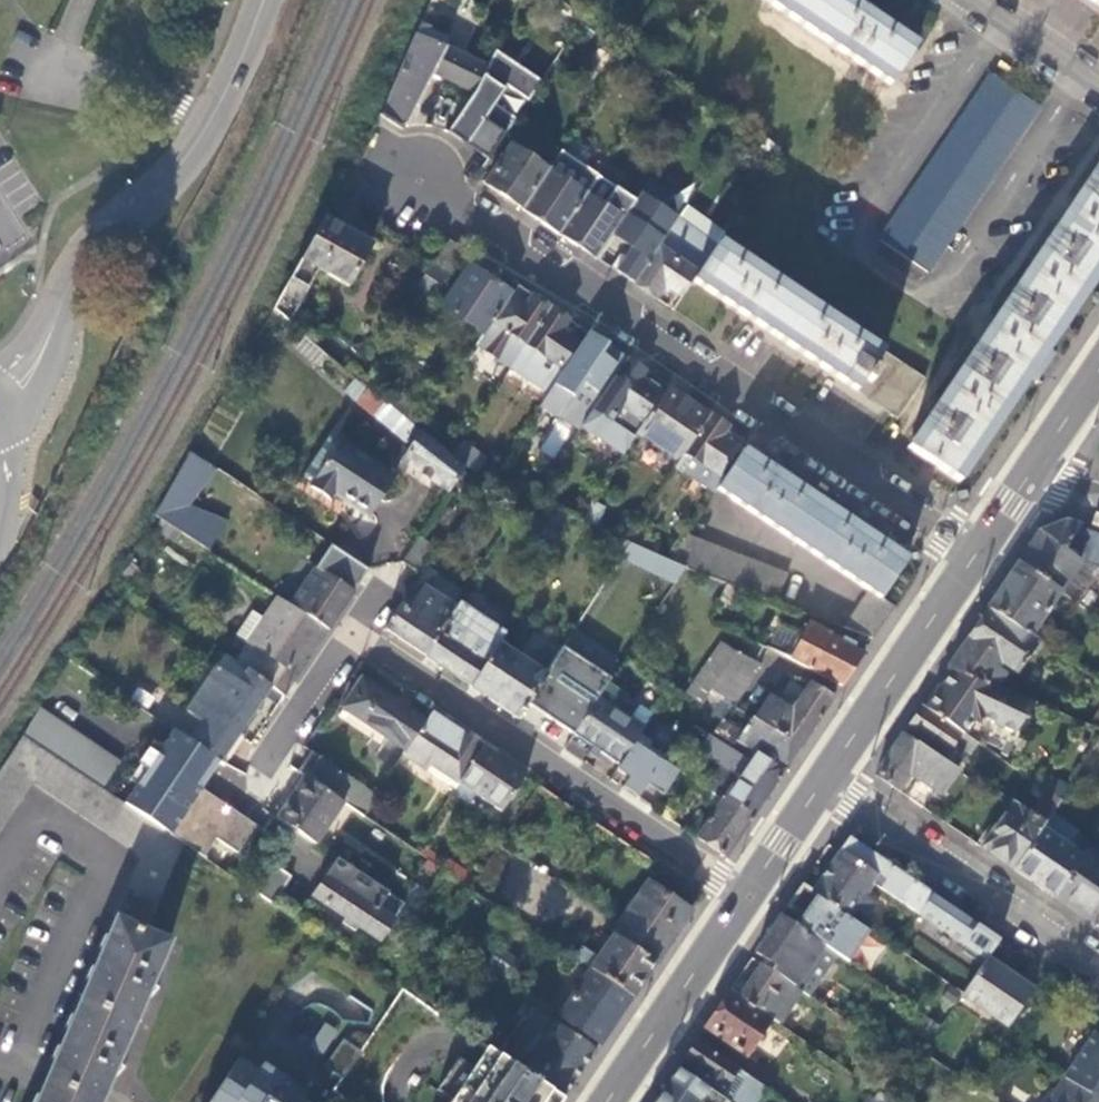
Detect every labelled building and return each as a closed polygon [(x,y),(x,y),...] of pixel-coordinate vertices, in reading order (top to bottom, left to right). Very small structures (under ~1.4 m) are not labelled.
[(845,0),(761,0),(892,88),(917,49),(845,0)] [(487,71),(445,52),(450,41),(422,28),(385,116),(382,115),(381,118),(401,130),(405,127),(408,126),(435,75),(475,94),(487,71)] [(541,83),(496,53),(487,71),(475,94),(473,97),(448,134),(453,137),(468,147),(484,123),(506,137),(516,120),(495,107),(507,88),(529,102),(541,83)] [(880,241),(929,274),(1040,109),(992,76),(880,241)] [(512,150),(488,187),(524,211),(549,174),(512,150)] [(575,166),(560,156),(550,172),(564,182),(575,166)] [(959,484),(1098,274),(1098,166),(909,449),(959,484)] [(549,174),(524,211),(561,236),(587,197),(564,182),(550,172),(549,174)] [(590,191),(598,179),(593,176),(585,188),(590,191)] [(561,236),(598,261),(624,222),(636,203),(624,194),(625,192),(622,189),(619,192),(599,178),(598,179),(590,191),(587,197),(561,236)] [(666,289),(682,299),(694,282),(698,275),(714,252),(720,243),(727,232),(687,206),(672,229),(634,285),(658,301),(666,289)] [(326,222),(275,312),(292,326),(321,274),(350,288),(372,247),(326,222)] [(624,222),(598,261),(617,273),(626,259),(639,268),(656,244),(624,222)] [(467,253),(451,242),(424,281),(431,286),(421,300),(430,307),(467,253)] [(698,275),(694,282),(899,420),(925,381),(720,243),(714,252),(698,275)] [(484,337),(512,296),(471,268),(443,309),(484,337)] [(551,309),(518,287),(512,296),(484,337),(478,347),(510,369),(551,309)] [(569,321),(551,309),(510,369),(548,396),(564,371),(560,369),(577,345),(561,333),(569,321)] [(629,361),(589,334),(564,371),(548,396),(540,407),(559,420),(560,417),(581,431),(582,430),(604,398),(629,361)] [(304,335),(294,347),(317,365),(327,353),(304,335)] [(604,398),(582,430),(624,458),(639,437),(646,426),(643,423),(662,395),(641,381),(646,373),(629,361),(604,398)] [(713,417),(671,389),(646,426),(639,437),(680,464),(713,417)] [(466,470),(383,402),(373,418),(408,441),(412,435),(417,438),(402,461),(450,493),(466,470)] [(680,464),(676,470),(714,495),(717,491),(725,479),(721,476),(740,449),(722,438),(729,428),(713,417),(680,464)] [(487,456),(463,440),(453,456),(477,472),(487,456)] [(341,443),(311,488),(333,502),(336,497),(371,519),(398,480),(341,443)] [(874,640),(895,609),(881,600),(907,561),(744,452),(717,491),(870,593),(846,629),(874,640)] [(218,473),(190,457),(156,516),(209,552),(228,523),(196,512),(218,473)] [(240,506),(228,523),(209,552),(218,558),(249,512),(240,506)] [(1019,563),(1058,589),(1078,560),(1098,566),(1098,533),(1067,522),(1038,535),(1019,563)] [(629,544),(603,532),(596,546),(611,555),(610,556),(619,562),(629,544)] [(789,576),(686,537),(669,563),(686,569),(778,604),(789,576)] [(418,540),(401,564),(402,564),(416,573),(432,549),(418,540)] [(669,563),(629,544),(619,562),(674,588),(686,569),(669,563)] [(317,570),(316,569),(304,586),(299,582),(285,603),(329,632),(369,572),(332,547),(317,570)] [(1019,563),(987,609),(1034,641),(1038,635),(1030,630),(1058,589),(1019,563)] [(426,657),(456,609),(423,587),(406,615),(398,610),(385,629),(426,657)] [(480,594),(471,588),(460,604),(470,610),(480,594)] [(284,698),(329,632),(285,603),(280,600),(267,620),(254,639),(237,664),(270,688),(284,698)] [(470,610),(460,604),(456,609),(426,657),(471,689),(499,645),(506,636),(470,610)] [(987,609),(966,641),(1001,665),(1017,675),(1037,643),(1034,641),(987,609)] [(267,620),(253,611),(240,630),(254,639),(267,620)] [(843,686),(864,655),(831,634),(832,631),(808,624),(785,657),(843,686)] [(499,645),(471,689),(518,720),(546,679),(563,650),(565,646),(536,627),(517,656),(499,645)] [(946,670),(953,673),(995,690),(996,688),(1004,677),(997,671),(1001,665),(966,641),(946,670)] [(719,680),(732,660),(734,656),(720,646),(688,693),(703,703),(708,695),(719,680)] [(598,699),(610,682),(563,650),(546,679),(553,685),(558,678),(595,702),(598,699)] [(753,669),(756,663),(735,655),(734,656),(732,660),(753,669)] [(237,664),(226,657),(193,705),(206,715),(188,741),(221,763),(270,688),(237,664)] [(762,665),(756,663),(753,669),(732,660),(722,681),(719,680),(708,695),(733,705),(762,665)] [(974,716),(1014,733),(1033,703),(996,688),(995,690),(953,673),(933,701),(928,697),(922,707),(962,734),(974,716)] [(546,679),(518,720),(555,744),(563,732),(572,738),(590,710),(553,685),(546,679)] [(408,751),(426,723),(363,680),(340,717),(381,744),(386,737),(408,751)] [(804,744),(835,699),(811,683),(792,711),(769,696),(753,718),(804,744)] [(147,687),(135,704),(158,720),(161,722),(173,705),(147,687)] [(644,730),(598,699),(595,702),(590,710),(572,738),(619,767),(640,736),(644,730)] [(120,761),(39,707),(22,734),(24,736),(103,788),(120,761)] [(922,707),(908,727),(948,754),(962,734),(922,707)] [(484,749),(432,714),(426,723),(408,751),(404,756),(456,791),(460,783),(484,749)] [(755,817),(804,744),(753,718),(752,717),(743,731),(723,718),(714,731),(734,745),(740,737),(757,748),(746,765),(709,740),(699,754),(718,768),(705,788),(713,794),(723,800),(725,797),(755,817)] [(174,732),(127,804),(185,843),(206,857),(219,839),(240,853),(260,824),(204,788),(221,763),(188,741),(174,732)] [(960,772),(903,734),(876,776),(900,791),(910,776),(943,798),(960,772)] [(169,942),(146,931),(185,843),(127,804),(103,788),(24,736),(0,772),(0,831),(32,782),(143,855),(52,1068),(37,1101),(100,1101),(108,1083),(124,1066),(118,1060),(143,1005),(158,988),(152,981),(169,942)] [(619,767),(616,771),(628,780),(622,789),(638,799),(648,785),(664,761),(668,755),(640,736),(619,767)] [(526,777),(484,749),(460,783),(502,812),(526,777)] [(314,754),(300,774),(305,778),(343,804),(364,818),(378,797),(314,754)] [(662,795),(678,770),(664,761),(648,785),(662,795)] [(316,844),(343,804),(305,778),(277,818),(316,844)] [(1046,824),(1061,801),(1047,791),(1032,814),(1046,824)] [(727,859),(755,817),(725,797),(723,800),(713,794),(705,805),(714,811),(696,838),(727,859)] [(982,847),(1014,869),(1041,830),(1046,824),(1032,814),(1013,801),(982,847)] [(1014,869),(1056,899),(1084,858),(1041,830),(1014,869)] [(919,914),(933,894),(851,839),(841,853),(879,878),(875,884),(919,914)] [(1097,926),(1098,923),(1098,859),(1088,851),(1084,858),(1056,899),(1097,926)] [(852,918),(875,884),(879,878),(841,853),(814,892),(845,913),(852,918)] [(338,858),(327,874),(339,883),(345,874),(400,910),(405,903),(338,858)] [(450,861),(444,870),(471,888),(476,879),(450,861)] [(277,864),(259,892),(278,904),(296,877),(277,864)] [(496,873),(485,866),(476,879),(471,888),(481,895),(496,873)] [(313,896),(379,940),(400,910),(345,874),(339,883),(327,874),(313,896)] [(657,963),(691,912),(649,883),(614,934),(657,963)] [(845,913),(814,892),(803,884),(787,908),(805,920),(799,928),(826,947),(830,950),(841,934),(834,929),(845,913)] [(799,928),(781,916),(756,953),(776,966),(772,972),(798,989),(826,947),(799,928)] [(449,938),(441,932),(431,947),(439,952),(449,938)] [(634,997),(657,963),(614,934),(599,957),(583,947),(576,958),(591,969),(634,997)] [(772,972),(752,958),(731,990),(770,1016),(781,1024),(802,991),(798,989),(772,972)] [(1008,1027),(1034,990),(988,959),(963,996),(1008,1027)] [(602,1045),(634,997),(591,969),(561,1013),(559,1016),(602,1045)] [(770,1016),(731,990),(706,1028),(725,1040),(722,1044),(742,1058),(770,1016)] [(567,1097),(598,1051),(544,1014),(534,1030),(545,1037),(533,1056),(503,1036),(499,1042),(486,1033),(481,1040),(491,1046),(567,1097)] [(325,1023),(314,1039),(327,1047),(338,1031),(325,1023)] [(1090,1041),(1098,1047),(1098,1032),(1097,1031),(1090,1041)] [(343,1038),(334,1052),(353,1064),(362,1051),(343,1038)] [(697,1041),(684,1060),(705,1074),(699,1082),(728,1101),(763,1101),(771,1090),(697,1041)] [(1090,1041),(1065,1079),(1098,1101),(1098,1047),(1090,1041)] [(567,1097),(491,1046),(477,1066),(463,1057),(440,1089),(455,1099),(453,1101),(564,1101),(567,1097)] [(334,1052),(325,1066),(343,1079),(353,1064),(334,1052)] [(210,1101),(306,1101),(302,1100),(306,1094),(262,1064),(259,1070),(240,1058),(210,1101)] [(656,1101),(728,1101),(699,1082),(678,1068),(656,1101)] [(1065,1079),(1050,1101),(1098,1101),(1065,1079)] [(870,1101),(892,1101),(894,1100),(882,1092),(876,1100),(873,1098),(870,1101)]
